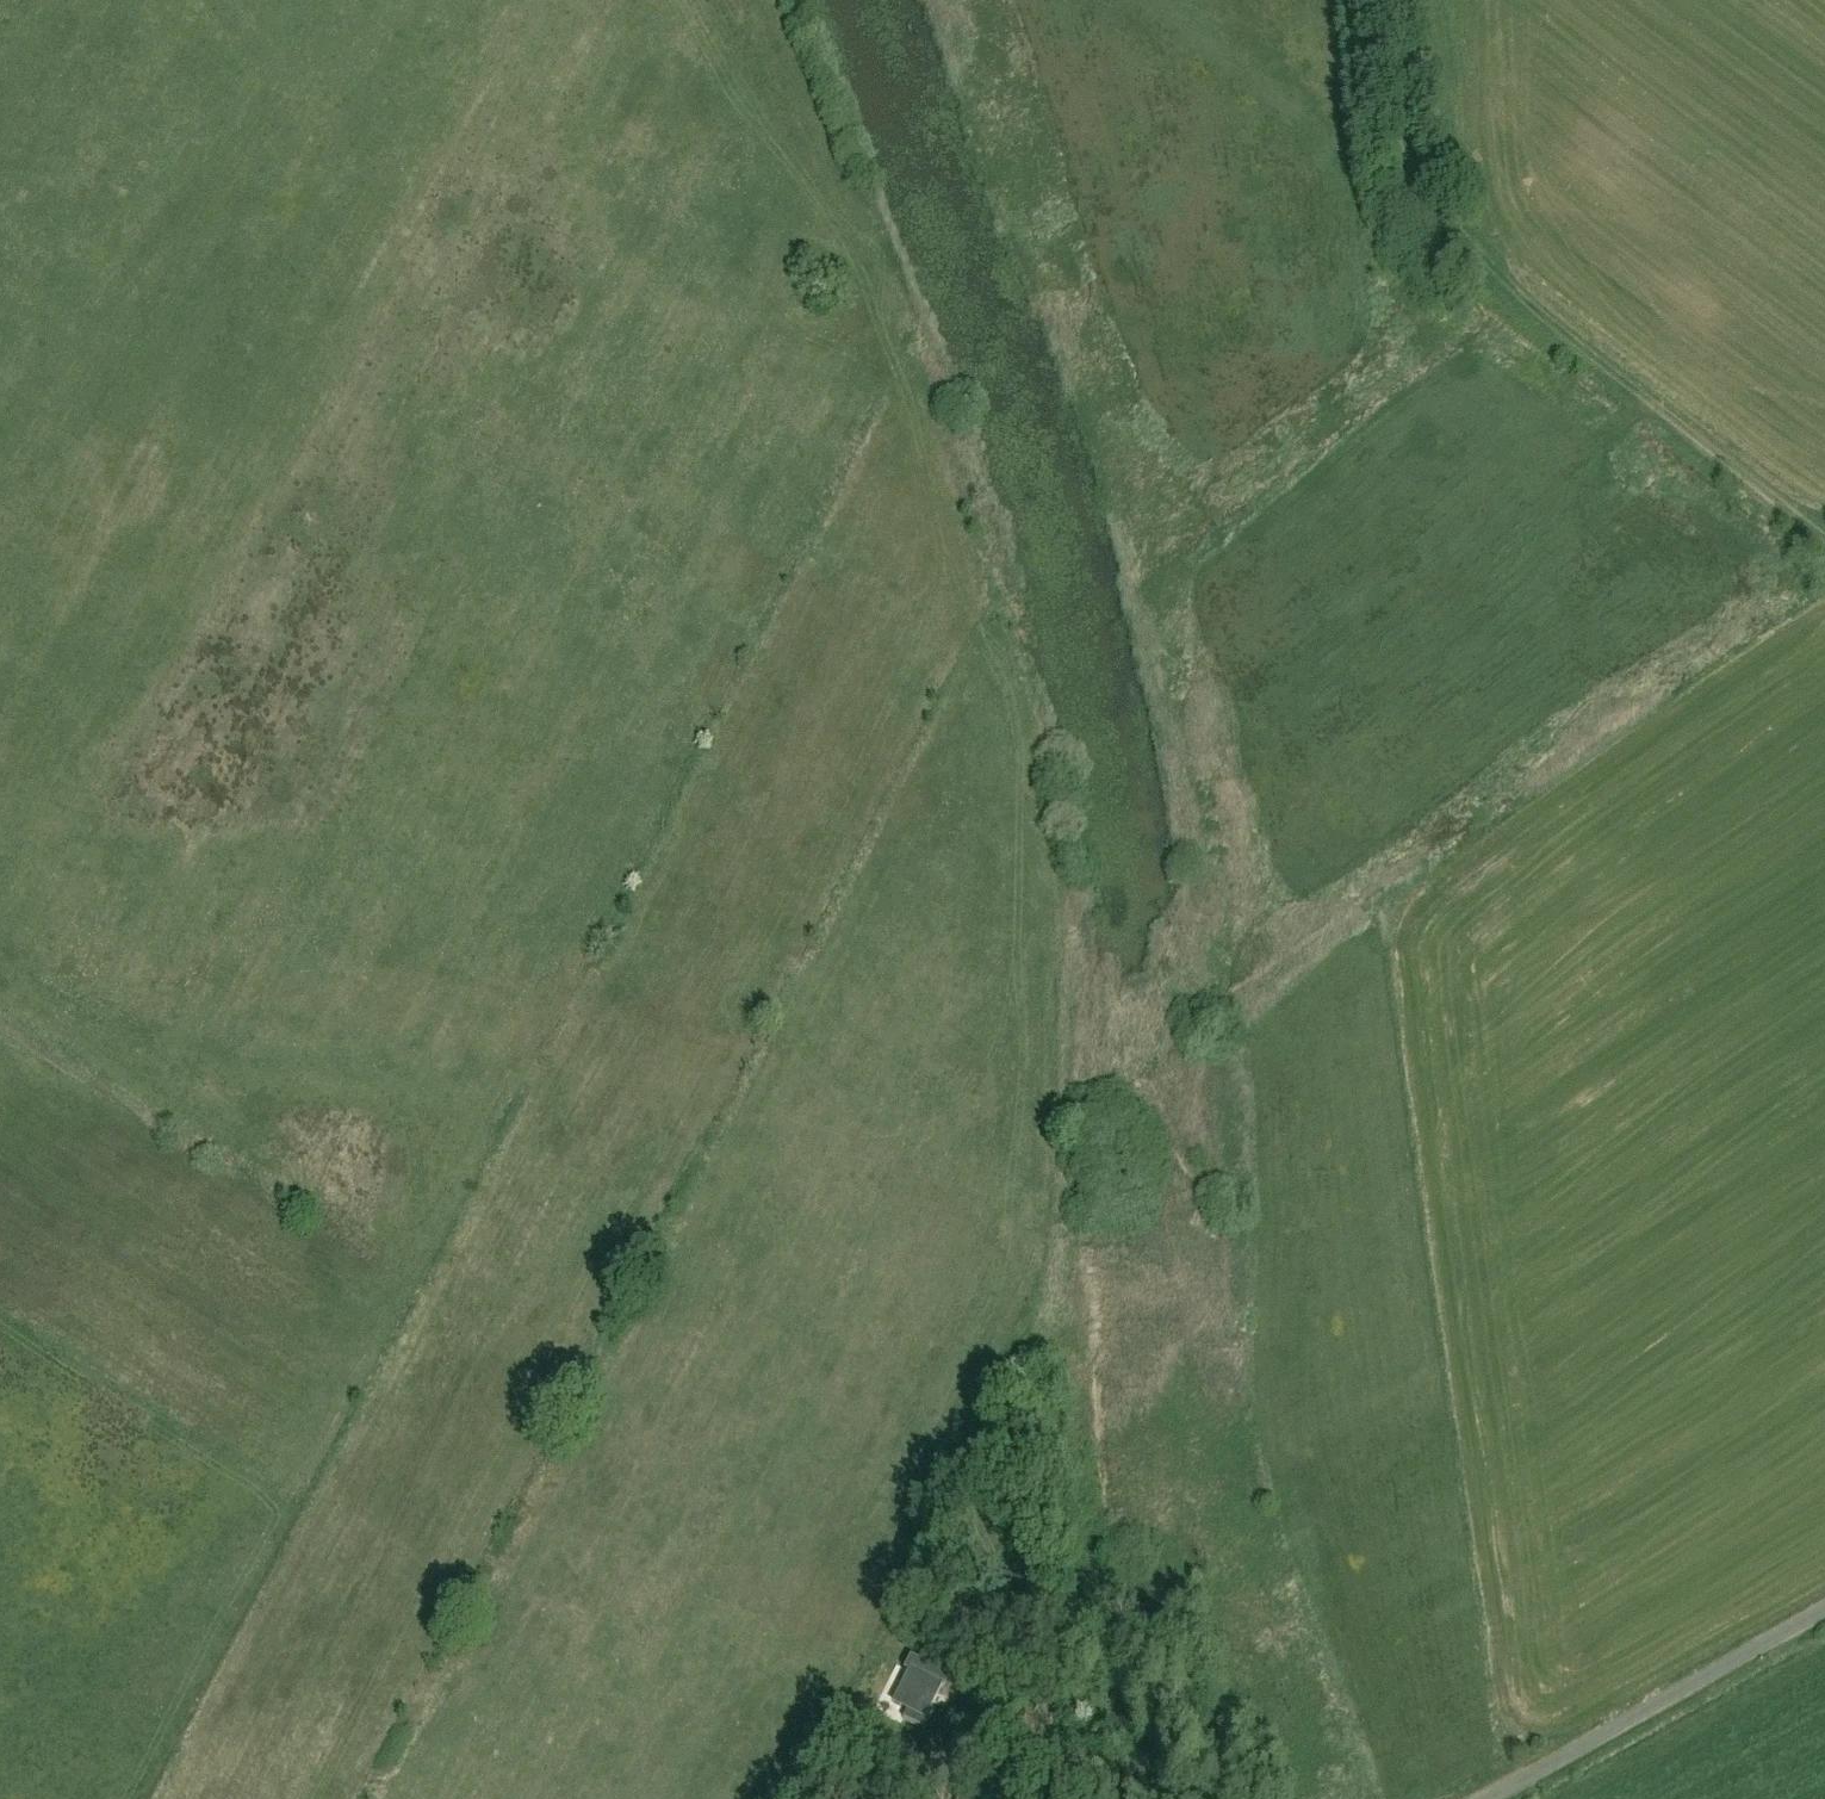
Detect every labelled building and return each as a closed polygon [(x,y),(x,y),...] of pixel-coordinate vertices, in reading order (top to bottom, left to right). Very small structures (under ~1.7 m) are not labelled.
[(949,1676),(910,1656),(904,1669),(910,1672),(893,1704),(908,1711),(903,1720),(924,1731),(934,1712),(930,1710),(941,1688),(943,1689),(949,1676)]
